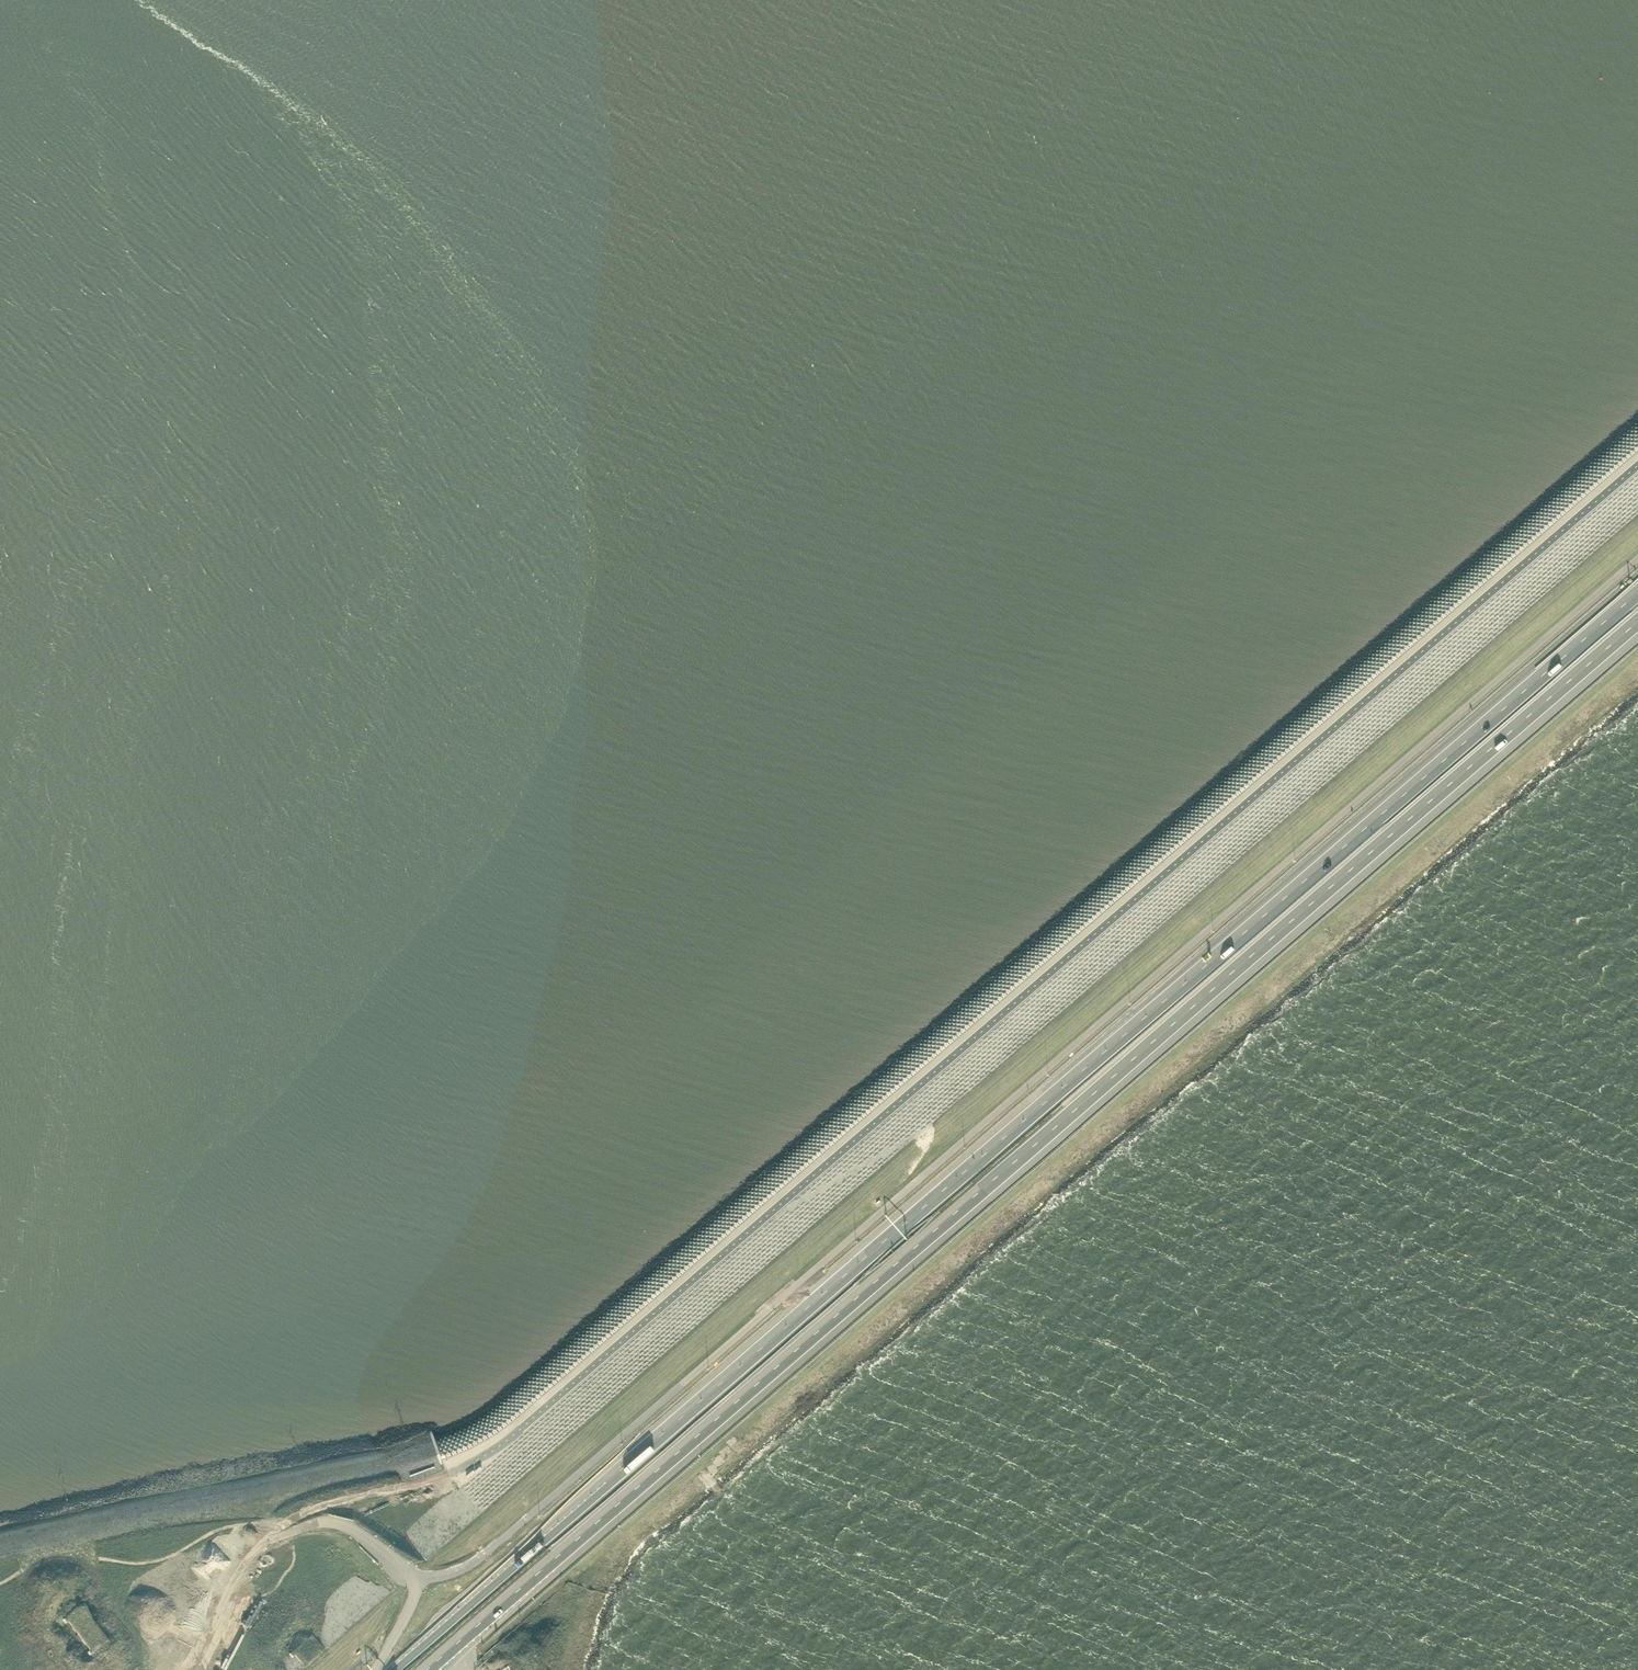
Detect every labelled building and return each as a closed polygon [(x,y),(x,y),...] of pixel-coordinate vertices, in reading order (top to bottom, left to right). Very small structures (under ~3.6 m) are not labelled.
[(330,1655),(312,1634),(290,1654),(293,1658),(295,1656),(299,1660),(297,1662),(300,1665),(302,1664),(307,1669),(305,1669),(313,1669),(330,1655)]
